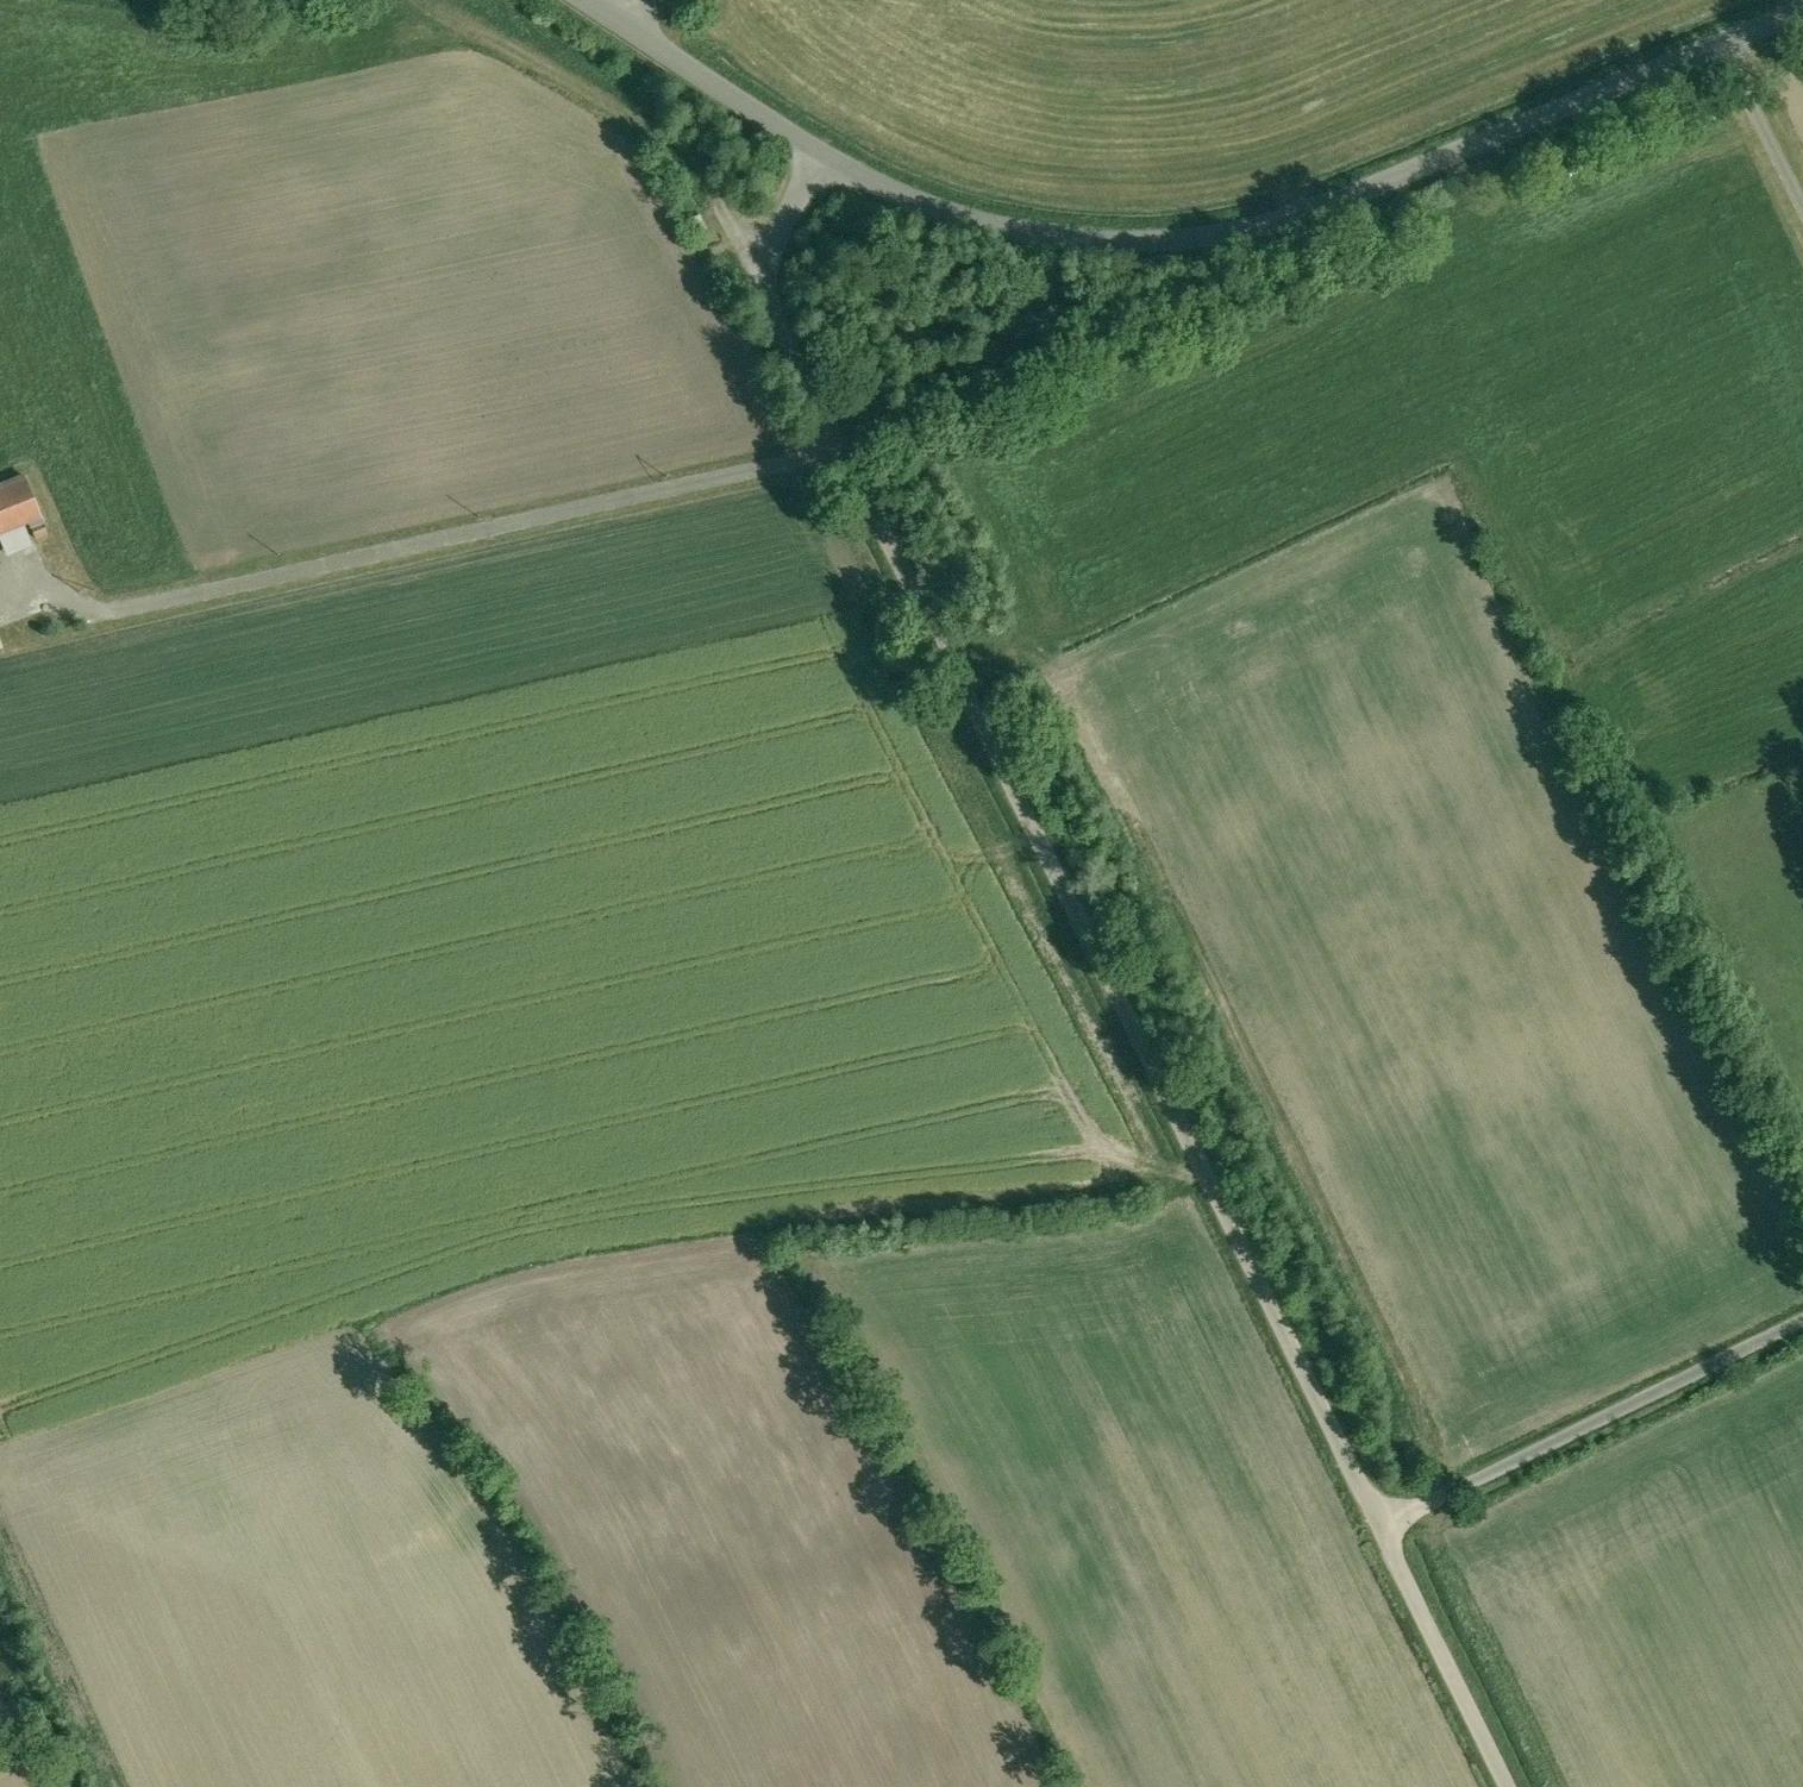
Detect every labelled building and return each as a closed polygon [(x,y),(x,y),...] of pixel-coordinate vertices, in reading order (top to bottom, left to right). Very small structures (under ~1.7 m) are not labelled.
[(0,488),(0,533),(41,517),(26,477),(0,488)]
